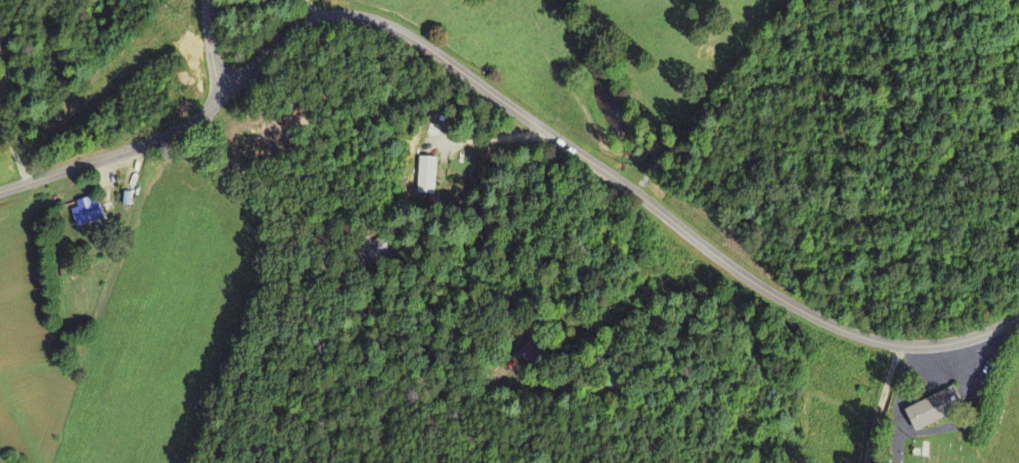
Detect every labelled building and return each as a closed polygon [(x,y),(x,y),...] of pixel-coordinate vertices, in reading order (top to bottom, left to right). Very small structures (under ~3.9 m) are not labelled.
[(436,196),(437,159),(419,159),(418,195),(436,196)] [(77,206),(88,229),(107,220),(96,197),(77,206)] [(909,432),(960,409),(951,388),(900,412),(909,432)]
